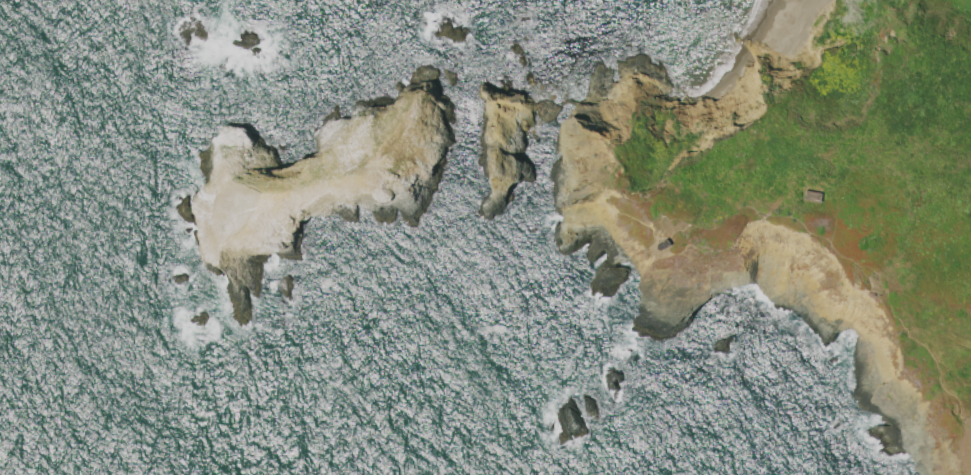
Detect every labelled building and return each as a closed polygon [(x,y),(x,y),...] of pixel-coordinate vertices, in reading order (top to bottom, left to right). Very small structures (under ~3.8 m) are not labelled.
[(806,192),(824,196),(822,205),(804,201),(806,192)] [(660,245),(667,240),(672,247),(665,252),(662,252),(660,251),(659,249),(660,245)]
